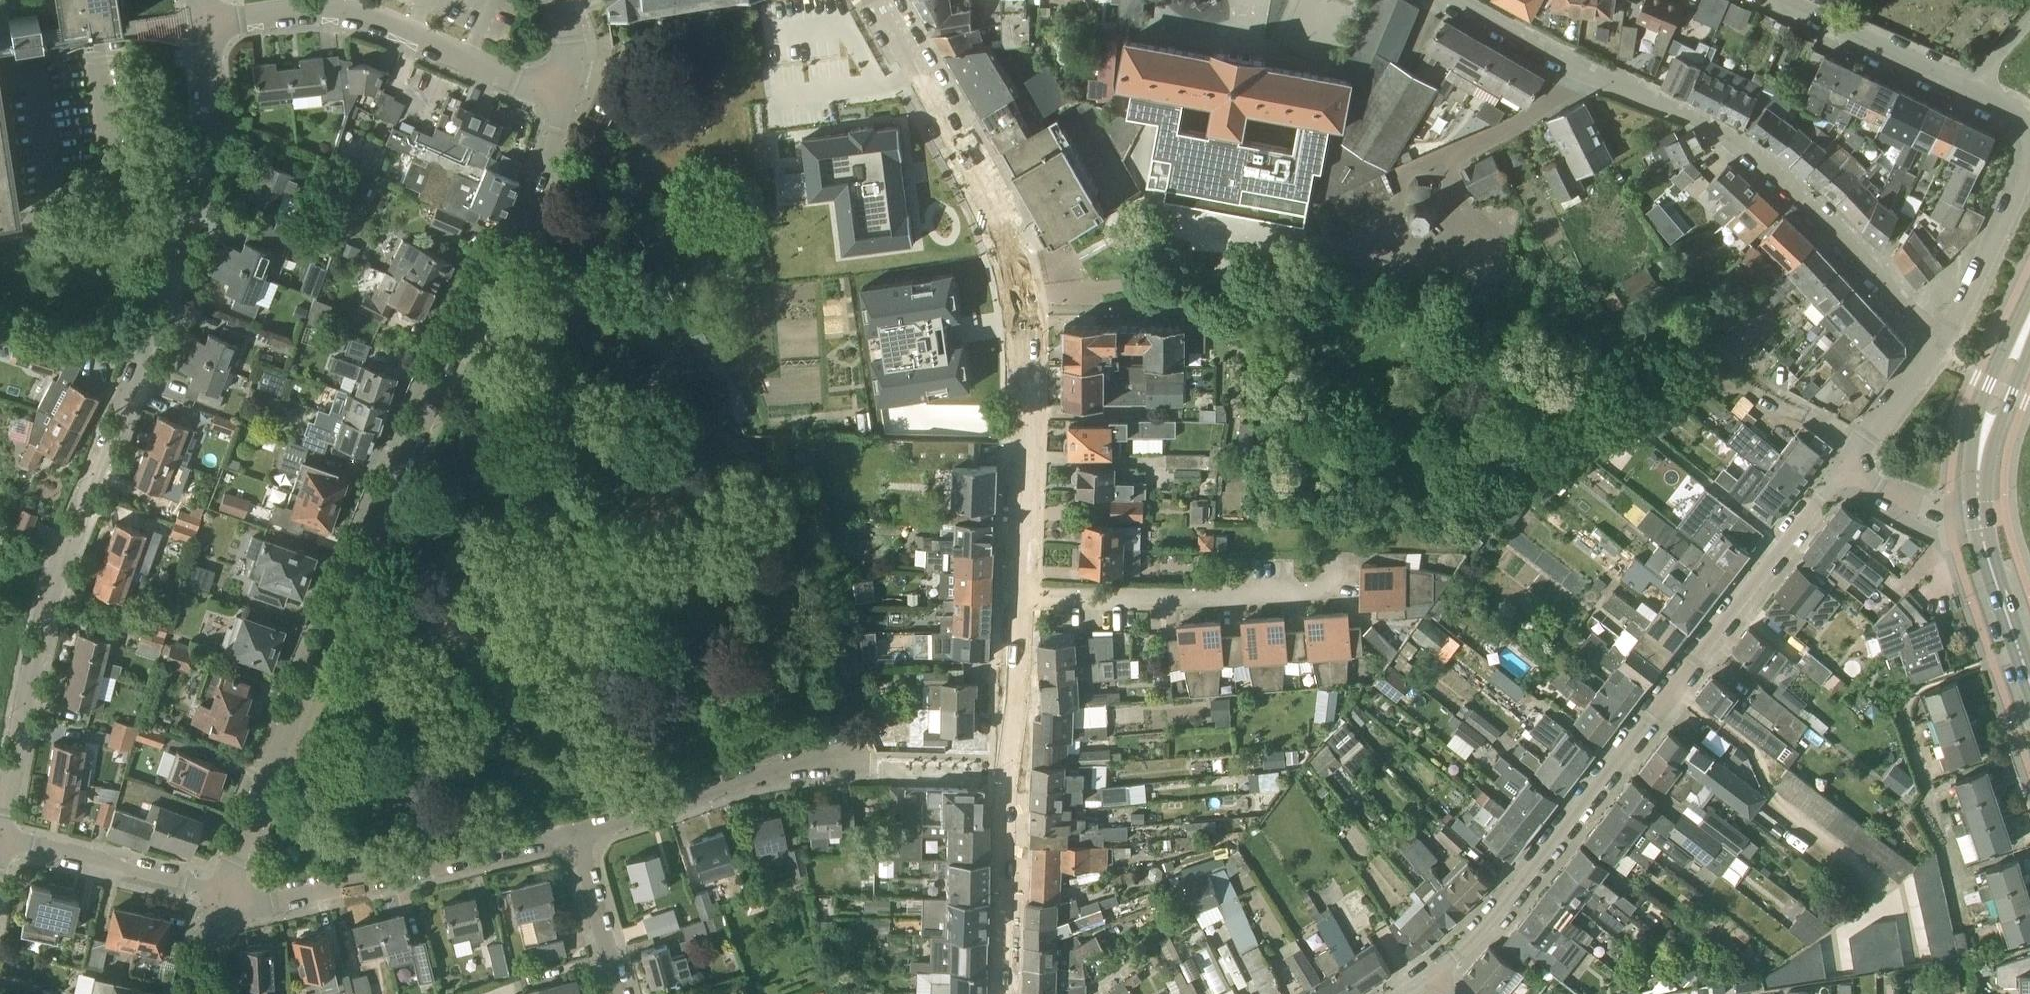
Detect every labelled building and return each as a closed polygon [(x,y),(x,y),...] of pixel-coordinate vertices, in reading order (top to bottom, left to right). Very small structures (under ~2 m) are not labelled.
[(10,50),(18,49),(19,53),(16,54),(16,53),(15,53),(17,61),(23,61),(29,61),(35,59),(41,57),(56,49),(81,34),(90,33),(90,28),(121,23),(118,0),(54,0),(59,30),(40,33),(37,15),(8,19),(11,37),(0,39),(0,52),(10,50)] [(607,16),(641,10),(641,9),(702,0),(605,0),(607,16)] [(924,15),(934,33),(935,33),(973,28),(971,0),(916,0),(924,15)] [(1003,34),(1004,45),(1031,43),(1029,3),(1028,3),(1028,0),(1001,0),(1003,34)] [(1420,6),(1409,0),(1398,0),(1363,85),(1332,160),(1314,205),(1314,204),(1329,198),(1330,197),(1386,172),(1389,170),(1389,169),(1431,101),(1439,88),(1396,62),(1419,8),(1420,6)] [(1530,18),(1540,0),(1497,0),(1530,18)] [(1584,0),(1555,0),(1552,19),(1569,22),(1570,11),(1583,13),(1584,0)] [(1612,16),(1614,0),(1584,0),(1583,13),(1612,17),(1612,16)] [(1662,29),(1653,51),(1664,55),(1684,7),(1666,0),(1645,0),(1637,19),(1662,29)] [(1752,11),(1730,2),(1722,21),(1744,30),(1752,11)] [(1456,64),(1472,36),(1447,21),(1440,32),(1438,31),(1428,48),(1430,49),(1425,59),(1434,64),(1439,54),(1455,63),(1456,64)] [(1623,24),(1618,56),(1633,59),(1639,26),(1623,24)] [(984,46),(983,38),(981,33),(985,32),(983,26),(979,27),(973,28),(935,33),(945,52),(984,46)] [(1609,29),(1596,28),(1595,40),(1608,41),(1609,29)] [(1478,82),(1497,51),(1472,36),(1456,64),(1455,63),(1452,68),(1439,88),(1431,101),(1439,106),(1445,96),(1446,96),(1455,83),(1472,92),(1478,82)] [(1114,84),(1118,40),(1103,39),(1098,79),(1090,78),(1088,96),(1099,98),(1098,99),(1113,101),(1115,84),(1114,84)] [(1332,124),(1344,126),(1352,83),(1352,81),(1266,65),(1267,61),(1215,52),(1214,55),(1128,40),(1128,41),(1119,85),(1133,88),(1128,114),(1160,119),(1154,150),(1150,173),(1157,174),(1154,192),(1156,192),(1166,194),(1165,199),(1198,206),(1305,225),(1316,168),(1323,169),(1331,124),(1332,124)] [(1701,68),(1710,45),(1700,40),(1696,49),(1683,43),(1677,55),(1663,86),(1688,98),(1701,68)] [(1734,71),(1711,61),(1717,48),(1710,45),(1701,68),(1688,98),(1716,112),(1734,71)] [(1011,76),(993,46),(992,46),(984,47),(984,46),(945,52),(962,81),(981,114),(1012,95),(1012,96),(1018,92),(1011,76)] [(1812,49),(1801,71),(1814,78),(1812,81),(1809,89),(1813,91),(1805,108),(1819,115),(1844,63),(1825,55),(1812,49)] [(1478,82),(1501,96),(1503,92),(1520,64),(1497,51),(1478,82)] [(340,68),(324,69),(323,57),(299,60),(300,67),(288,68),(292,104),(322,100),(343,97),(340,68)] [(340,58),(338,58),(340,68),(343,97),(345,113),(347,114),(357,94),(357,89),(362,88),(373,93),(376,85),(383,88),(389,74),(382,71),(365,64),(353,65),(352,61),(352,60),(351,60),(347,59),(346,59),(340,58)] [(292,104),(288,68),(277,69),(276,63),(253,65),(255,86),(256,86),(258,98),(259,98),(260,108),(292,104)] [(1862,72),(1844,63),(1819,115),(1830,121),(1836,123),(1837,124),(1845,106),(1862,72)] [(1503,92),(1504,91),(1528,105),(1544,78),(1520,64),(1503,92)] [(1064,103),(1068,100),(1048,65),(1043,68),(1026,79),(1030,86),(1046,113),(1064,103)] [(1761,88),(1767,74),(1758,69),(1752,80),(1734,71),(1716,112),(1745,126),(1755,102),(1761,88)] [(1854,111),(1863,115),(1880,81),(1862,72),(1845,106),(1837,124),(1854,132),(1855,131),(1857,127),(1849,122),(1854,111)] [(1761,88),(1777,95),(1783,83),(1767,74),(1761,88)] [(1882,124),(1899,90),(1880,81),(1863,115),(1882,124)] [(1777,96),(1777,95),(1761,88),(1755,102),(1766,107),(1748,129),(1774,149),(1795,126),(1784,118),(1793,104),(1777,96)] [(371,113),(384,119),(395,96),(382,90),(371,113)] [(1914,141),(1932,106),(1899,90),(1882,124),(1873,142),(1883,151),(1875,160),(1876,161),(1881,165),(1884,167),(1892,156),(1890,154),(1900,135),(1907,138),(1914,141)] [(19,213),(0,93),(0,216),(19,213)] [(1019,106),(1012,96),(1012,95),(981,114),(991,131),(1022,112),(1033,106),(1030,101),(1029,100),(1019,106)] [(1086,100),(1076,105),(1077,106),(1081,113),(1094,106),(1096,105),(1086,100)] [(1478,115),(1487,120),(1495,106),(1486,101),(1478,115)] [(1591,149),(1605,142),(1585,101),(1549,119),(1567,155),(1544,167),(1555,188),(1572,179),(1563,162),(1569,159),(1570,160),(1586,152),(1579,137),(1584,135),(1591,149)] [(1096,105),(1094,106),(1123,158),(1125,157),(1142,126),(1112,112),(1096,105)] [(459,106),(453,118),(460,121),(454,135),(489,150),(500,124),(459,106)] [(1495,106),(1487,120),(1496,125),(1497,124),(1504,112),(1495,106)] [(1899,167),(1908,171),(1909,167),(1920,144),(1930,149),(1948,114),(1932,106),(1914,141),(1907,138),(1896,160),(1897,161),(1901,163),(1899,167)] [(1800,117),(1814,124),(1806,133),(1799,127),(1798,128),(1795,126),(1774,149),(1779,153),(1779,152),(1792,164),(1826,126),(1826,125),(1830,121),(1819,115),(1805,108),(1805,109),(1800,117)] [(1059,115),(1060,116),(1064,123),(1071,119),(1066,112),(1066,111),(1059,115)] [(1022,112),(991,131),(1001,149),(1005,146),(1028,133),(1040,126),(1035,119),(1029,123),(1022,112)] [(1941,152),(1946,154),(1947,152),(1963,120),(1962,120),(1948,114),(1930,149),(1922,166),(1932,171),(1938,157),(1941,152)] [(1059,131),(1053,121),(1052,119),(1051,120),(1050,120),(1040,126),(1028,133),(1005,146),(1001,149),(1029,197),(1037,210),(1041,218),(1037,220),(1052,245),(1068,236),(1073,233),(1106,214),(1093,191),(1093,190),(1087,181),(1059,131)] [(1961,215),(1961,216),(1977,233),(1986,215),(1963,205),(1981,168),(1980,168),(1995,136),(1963,120),(1947,152),(1946,154),(1959,160),(1929,216),(1948,226),(1953,229),(1961,215)] [(1828,133),(1836,123),(1830,121),(1826,125),(1826,126),(1792,164),(1805,175),(1828,149),(1822,144),(1830,135),(1828,133)] [(846,134),(802,139),(810,199),(836,195),(843,252),(913,244),(910,211),(907,212),(901,158),(903,158),(899,126),(883,128),(882,124),(846,129),(846,134)] [(519,181),(409,133),(393,127),(386,143),(407,152),(434,163),(419,199),(437,206),(437,207),(465,219),(471,204),(503,218),(519,181)] [(1667,164),(1670,170),(1677,166),(1705,151),(1694,129),(1652,152),(1658,163),(1672,155),(1674,160),(1667,164)] [(1614,159),(1605,142),(1591,149),(1584,135),(1579,137),(1586,152),(1570,160),(1569,159),(1563,162),(1572,179),(1555,188),(1561,201),(1585,189),(1579,177),(1614,159)] [(1843,165),(1851,155),(1835,140),(1828,149),(1805,175),(1821,189),(1843,165)] [(1462,171),(1474,194),(1490,185),(1498,199),(1512,192),(1504,177),(1505,177),(1493,154),(1462,171)] [(1858,161),(1854,158),(1851,155),(1843,165),(1821,189),(1837,203),(1862,174),(1854,166),(1858,161)] [(301,177),(266,163),(255,158),(241,194),(260,202),(256,213),(277,221),(273,229),(294,237),(302,218),(276,208),(283,191),(294,195),(301,177)] [(1869,179),(1881,165),(1876,161),(1863,175),(1862,174),(1837,203),(1862,229),(1862,230),(1882,190),(1869,179)] [(1899,167),(1901,163),(1897,161),(1890,176),(1882,190),(1862,230),(1863,230),(1875,240),(1883,246),(1883,245),(1898,214),(1889,207),(1899,188),(1903,181),(1912,186),(1917,175),(1908,171),(1899,167)] [(1681,191),(1699,172),(1690,162),(1672,180),(1681,191)] [(1727,224),(1758,191),(1728,164),(1708,185),(1724,201),(1712,214),(1724,226),(1726,223),(1727,224)] [(1437,227),(1438,226),(1440,220),(1441,214),(1439,208),(1437,204),(1441,185),(1439,181),(1438,181),(1438,180),(1432,185),(1430,185),(1420,184),(1419,184),(1417,176),(1416,177),(1410,185),(1409,188),(1406,201),(1407,206),(1405,212),(1405,218),(1407,224),(1411,229),(1416,233),(1424,234),(1429,233),(1432,231),(1433,231),(1437,227)] [(1749,244),(1759,234),(1780,212),(1758,191),(1727,224),(1749,244)] [(1915,217),(1923,201),(1908,194),(1900,210),(1915,217)] [(1659,205),(1647,215),(1671,242),(1682,232),(1659,205)] [(458,235),(465,219),(437,207),(430,223),(458,235)] [(1953,229),(1948,226),(1941,234),(1937,238),(1906,272),(1918,287),(1945,265),(1944,264),(1957,252),(1956,252),(1977,233),(1961,216),(1961,215),(1953,229)] [(1791,268),(1814,244),(1785,217),(1762,240),(1791,268)] [(1895,257),(1906,272),(1937,238),(1920,220),(1913,228),(1894,256),(1895,257)] [(269,227),(265,235),(284,243),(291,246),(295,237),(294,237),(273,229),(269,227)] [(220,259),(264,276),(273,253),(279,255),(284,243),(260,233),(255,245),(245,241),(242,250),(226,244),(220,259)] [(401,274),(434,290),(441,276),(447,278),(453,265),(404,240),(392,264),(396,266),(392,275),(400,278),(401,274)] [(1691,267),(1700,264),(1694,243),(1684,246),(1691,267)] [(1808,297),(1836,268),(1814,244),(1791,268),(1758,302),(1769,312),(1797,284),(1807,296),(1808,297)] [(1742,260),(1749,265),(1760,252),(1753,246),(1742,260)] [(254,301),(264,276),(220,259),(213,276),(229,282),(225,291),(236,295),(231,307),(255,316),(260,303),(254,301)] [(318,295),(327,265),(311,260),(302,291),(318,295)] [(1816,322),(1853,286),(1836,268),(1808,297),(1807,296),(1787,318),(1789,321),(1787,323),(1792,329),(1807,313),(1816,322)] [(400,278),(392,275),(385,272),(371,299),(365,296),(359,309),(384,322),(391,309),(390,308),(392,303),(420,317),(434,290),(401,274),(400,278)] [(1845,328),(1870,304),(1853,286),(1816,322),(1817,323),(1812,329),(1816,333),(1825,326),(1831,332),(1820,343),(1826,350),(1831,345),(1830,344),(1838,336),(1845,328)] [(315,297),(305,320),(321,327),(331,304),(315,297)] [(1846,361),(1885,321),(1870,304),(1845,328),(1838,336),(1830,344),(1831,345),(1838,353),(1846,361)] [(308,309),(296,305),(291,316),(303,320),(308,309)] [(944,309),(882,317),(882,319),(889,364),(951,357),(949,347),(942,347),(938,318),(945,317),(944,309)] [(1879,364),(1889,374),(1906,352),(1906,342),(1885,321),(1846,361),(1839,368),(1858,385),(1879,364)] [(691,335),(707,366),(726,403),(739,396),(720,359),(729,354),(713,323),(691,335)] [(1148,403),(1185,403),(1184,351),(1206,351),(1206,327),(1201,327),(1185,327),(1066,325),(1066,404),(1106,403),(1105,387),(1148,387),(1148,403)] [(184,351),(227,369),(237,345),(242,348),(248,335),(224,326),(219,337),(209,333),(205,342),(190,336),(184,351)] [(273,335),(269,347),(292,355),(296,343),(273,335)] [(348,337),(345,353),(367,357),(370,341),(348,337)] [(14,348),(11,359),(52,374),(56,363),(37,355),(14,348)] [(218,393),(227,369),(184,351),(177,368),(193,374),(189,383),(200,387),(195,399),(219,408),(224,395),(218,393)] [(345,374),(340,389),(386,406),(396,377),(360,365),(360,366),(345,360),(334,356),(331,366),(330,369),(345,374)] [(81,429),(98,397),(72,383),(80,365),(67,361),(57,379),(53,378),(37,408),(54,415),(81,429)] [(1878,388),(1889,374),(1879,364),(1858,385),(1860,387),(1836,414),(1851,422),(1870,397),(1877,387),(1878,388)] [(348,405),(344,417),(344,418),(377,430),(378,430),(379,428),(382,426),(384,420),(382,416),(386,406),(340,389),(337,388),(335,395),(345,398),(343,403),(348,405)] [(216,414),(212,426),(233,433),(237,421),(216,414)] [(65,460),(81,429),(54,415),(48,425),(28,419),(23,440),(31,443),(22,462),(33,468),(43,449),(65,460)] [(187,449),(195,429),(159,415),(146,449),(174,460),(187,464),(192,451),(187,449)] [(377,430),(344,418),(344,417),(343,417),(338,431),(310,421),(306,432),(302,444),(309,447),(325,452),(328,441),(367,454),(370,445),(371,446),(372,443),(376,442),(378,435),(376,432),(376,430),(377,430)] [(1176,420),(1131,420),(1111,419),(1111,424),(1071,425),(1071,439),(1068,439),(1066,442),(1066,448),(1069,451),(1071,451),(1071,455),(1113,455),(1121,455),(1121,436),(1144,436),(1144,435),(1176,436),(1176,420)] [(1781,453),(1781,452),(1744,422),(1728,442),(1752,462),(1794,495),(1810,475),(1781,453)] [(1810,475),(1832,446),(1816,433),(1816,434),(1804,424),(1782,453),(1781,452),(1781,453),(1810,475)] [(309,447),(302,444),(288,439),(284,450),(305,458),(309,447)] [(955,466),(952,520),(994,521),(994,508),(996,508),(998,466),(980,465),(980,440),(915,439),(914,466),(955,466)] [(166,482),(174,460),(146,449),(133,482),(170,497),(175,485),(166,482)] [(1206,469),(1206,456),(1168,454),(1167,468),(1206,469)] [(298,474),(292,490),(336,506),(342,490),(344,491),(347,490),(349,488),(351,486),(351,483),(350,481),(349,478),(346,477),(328,471),(297,460),(294,468),(294,467),(293,469),(295,469),(293,472),(298,474)] [(1542,478),(1553,488),(1558,482),(1566,488),(1575,476),(1557,460),(1542,478)] [(1772,523),(1794,495),(1752,462),(1730,491),(1772,523)] [(1080,465),(1080,469),(1077,471),(1075,474),(1075,477),(1076,480),(1079,482),(1079,494),(1146,497),(1147,483),(1115,481),(1116,467),(1080,465)] [(1201,471),(1176,470),(1176,483),(1200,484),(1201,471)] [(1678,530),(1651,509),(1653,507),(1624,485),(1620,491),(1633,501),(1623,514),(1680,558),(1693,568),(1720,590),(1735,571),(1707,549),(1706,552),(1692,541),(1690,544),(1676,533),(1678,530)] [(1677,525),(1707,549),(1735,571),(1750,551),(1727,533),(1741,515),(1706,488),(1677,525)] [(215,490),(210,503),(244,516),(249,503),(215,490)] [(335,509),(336,506),(292,490),(286,507),(275,504),(271,517),(300,527),(302,523),(327,532),(332,518),(335,519),(338,510),(335,509)] [(1495,512),(1514,524),(1527,504),(1509,492),(1495,512)] [(1143,519),(1144,503),(1113,502),(1113,518),(1143,519)] [(197,529),(201,517),(205,506),(194,503),(190,513),(179,510),(176,521),(197,529)] [(1829,521),(1853,540),(1858,533),(1877,548),(1885,538),(1843,504),(1829,521)] [(23,510),(14,533),(29,539),(38,516),(23,510)] [(993,529),(994,521),(952,520),(942,520),(942,536),(917,535),(917,548),(927,548),(995,550),(992,549),(993,541),(995,538),(996,532),(993,529)] [(194,541),(197,529),(176,521),(171,534),(194,541)] [(1847,547),(1853,540),(1829,521),(1817,536),(1859,571),(1858,571),(1877,586),(1885,577),(1866,562),(1847,547)] [(104,556),(133,566),(141,545),(150,548),(154,536),(116,523),(104,556)] [(1124,548),(1141,549),(1142,526),(1125,525),(1085,523),(1084,546),(1084,547),(1124,548)] [(1617,554),(1624,546),(1607,532),(1600,541),(1617,554)] [(1198,550),(1213,551),(1214,535),(1199,534),(1198,550)] [(314,557),(253,536),(246,555),(254,558),(248,576),(254,578),(249,594),(284,606),(289,590),(301,594),(302,591),(305,592),(310,579),(307,578),(314,557)] [(1870,595),(1877,586),(1858,571),(1859,571),(1817,536),(1804,554),(1807,556),(1827,572),(1827,573),(1852,594),(1859,586),(1870,595)] [(1081,571),(1115,572),(1140,573),(1141,549),(1124,548),(1084,547),(1084,546),(1082,546),(1081,571)] [(958,570),(958,571),(994,572),(995,550),(927,548),(926,569),(958,570)] [(1435,585),(1434,600),(1435,599),(1454,574),(1406,567),(1408,552),(1378,552),(1378,564),(1363,564),(1363,584),(1435,585)] [(125,589),(133,566),(104,556),(92,590),(130,604),(134,592),(125,589)] [(1684,580),(1675,573),(1653,557),(1647,564),(1647,563),(1646,564),(1664,578),(1665,579),(1705,610),(1720,590),(1693,568),(1684,580)] [(1665,579),(1664,578),(1646,564),(1641,571),(1660,585),(1672,595),(1662,609),(1689,630),(1705,610),(1665,579)] [(1842,601),(1799,566),(1798,565),(1775,594),(1803,615),(1809,608),(1825,621),(1842,601)] [(993,598),(994,572),(958,571),(957,597),(993,598)] [(1405,603),(1434,600),(1435,585),(1363,584),(1362,605),(1378,605),(1378,617),(1407,618),(1405,603)] [(1652,621),(1640,611),(1613,591),(1606,599),(1625,614),(1626,613),(1631,616),(1630,617),(1673,651),(1689,630),(1662,609),(1652,621)] [(991,633),(993,598),(957,597),(957,600),(945,600),(945,614),(944,631),(946,631),(991,633)] [(1621,619),(1625,614),(1606,599),(1602,604),(1621,619)] [(1897,602),(1874,623),(1884,653),(1902,647),(1914,682),(1945,671),(1937,648),(1944,645),(1936,619),(1926,623),(1917,614),(1912,619),(1897,602)] [(1328,614),(1333,686),(1347,685),(1349,656),(1364,657),(1362,627),(1349,628),(1348,613),(1328,614)] [(1319,687),(1333,686),(1328,614),(1308,615),(1309,631),(1297,632),(1299,661),(1313,658),(1319,687)] [(226,647),(225,649),(270,665),(271,661),(273,661),(277,651),(275,650),(281,631),(237,615),(233,627),(228,626),(221,645),(226,647)] [(143,629),(165,636),(169,624),(147,617),(143,629)] [(1299,661),(1297,632),(1286,632),(1285,617),(1264,618),(1269,690),(1283,689),(1285,660),(1299,661)] [(1661,666),(1673,651),(1630,617),(1627,621),(1630,623),(1627,627),(1621,636),(1661,666)] [(1255,691),(1269,690),(1264,618),(1244,620),(1245,635),(1233,636),(1235,666),(1248,663),(1255,691)] [(1235,666),(1233,636),(1222,637),(1221,621),(1200,623),(1205,695),(1220,694),(1222,665),(1235,666)] [(1191,696),(1205,695),(1200,623),(1180,624),(1181,640),(1169,640),(1171,670),(1185,667),(1191,696)] [(1789,655),(1750,627),(1733,649),(1772,678),(1789,655)] [(158,658),(165,636),(143,629),(136,651),(158,658)] [(71,666),(101,673),(106,651),(116,654),(119,641),(80,631),(71,666)] [(991,633),(946,631),(944,631),(934,631),(933,656),(954,654),(990,656),(991,633)] [(1614,645),(1611,648),(1607,645),(1609,643),(1594,631),(1588,639),(1596,645),(1647,685),(1661,667),(1661,666),(1621,636),(1614,645)] [(876,632),(861,633),(865,668),(878,668),(876,632)] [(1647,685),(1596,645),(1588,639),(1582,646),(1590,653),(1613,671),(1605,681),(1633,703),(1647,685)] [(1041,642),(1041,664),(1093,660),(1093,661),(1106,660),(1106,659),(1105,646),(1082,647),(1082,644),(1077,644),(1076,641),(1041,642)] [(194,652),(192,652),(172,645),(166,663),(187,671),(194,652)] [(1797,664),(1826,687),(1831,691),(1837,684),(1828,677),(1832,671),(1807,651),(1797,664)] [(1131,658),(1106,659),(1106,660),(1093,661),(1093,660),(1041,664),(1043,683),(1079,680),(1079,681),(1132,678),(1131,658)] [(1407,675),(1395,666),(1393,668),(1389,664),(1373,682),(1396,701),(1413,682),(1406,676),(1407,675)] [(95,696),(101,673),(71,666),(62,701),(101,711),(104,698),(95,696)] [(1598,691),(1575,674),(1565,666),(1558,674),(1619,721),(1633,703),(1605,681),(1598,691)] [(253,684),(207,668),(198,696),(202,697),(193,722),(239,738),(248,714),(243,712),(253,684)] [(978,683),(958,683),(950,682),(950,672),(925,671),(925,683),(929,683),(929,707),(930,707),(943,708),(975,708),(976,693),(978,694),(978,683)] [(1603,741),(1619,721),(1558,674),(1552,683),(1581,705),(1582,704),(1586,707),(1576,720),(1603,741)] [(1732,703),(1738,695),(1713,675),(1697,696),(1789,766),(1799,752),(1747,710),(1744,713),(1738,708),(1732,703)] [(1080,696),(1079,681),(1079,680),(1043,683),(1044,708),(1081,706),(1080,705),(1106,703),(1110,703),(1110,702),(1121,701),(1121,691),(1084,694),(1084,695),(1080,696)] [(1772,695),(1797,715),(1808,701),(1782,681),(1772,695)] [(1934,717),(1965,706),(1957,682),(1926,692),(1934,717)] [(1318,689),(1315,721),(1339,722),(1363,688),(1318,689)] [(1809,725),(1797,715),(1772,695),(1761,710),(1774,722),(1772,724),(1795,744),(1809,725)] [(1231,726),(1231,717),(1232,717),(1231,698),(1212,699),(1214,719),(1215,718),(1216,728),(1231,726)] [(1109,737),(1107,724),(1108,724),(1106,703),(1080,705),(1081,706),(1044,708),(1044,717),(1036,717),(1036,739),(1068,739),(1109,737)] [(1943,741),(1974,731),(1965,706),(1934,717),(1943,741)] [(975,708),(943,708),(930,707),(930,731),(925,731),(925,743),(949,744),(949,733),(955,733),(975,733),(975,708)] [(1493,740),(1501,730),(1474,709),(1466,719),(1493,740)] [(1580,771),(1596,751),(1546,711),(1539,721),(1558,735),(1559,734),(1562,737),(1552,749),(1580,771)] [(1474,747),(1476,748),(1477,750),(1486,738),(1459,716),(1452,725),(1456,729),(1454,731),(1460,736),(1451,747),(1465,758),(1474,747)] [(112,732),(135,738),(138,727),(116,720),(112,732)] [(142,724),(136,738),(162,749),(167,734),(142,724)] [(1347,724),(1327,742),(1344,762),(1365,743),(1347,724)] [(1716,751),(1725,740),(1712,730),(1703,741),(1716,751)] [(1752,816),(1759,806),(1766,797),(1715,758),(1715,757),(1695,741),(1690,747),(1669,731),(1657,747),(1703,783),(1704,783),(1750,818),(1752,816)] [(1983,755),(1974,731),(1943,741),(1947,754),(1941,756),(1945,768),(1957,764),(1966,761),(1967,762),(1973,759),(1972,758),(1983,755)] [(129,757),(135,738),(112,732),(107,751),(129,757)] [(1094,765),(1094,764),(1111,763),(1110,750),(1073,753),(1073,758),(1067,759),(1068,739),(1036,739),(1035,766),(1094,765)] [(48,777),(79,783),(83,760),(92,761),(94,749),(55,742),(48,777)] [(1580,771),(1552,749),(1543,761),(1539,759),(1540,758),(1521,743),(1514,752),(1565,791),(1580,771)] [(1326,778),(1344,763),(1329,746),(1312,761),(1326,778)] [(1697,792),(1703,783),(1657,747),(1640,769),(1682,801),(1692,788),(1697,792)] [(177,750),(167,779),(214,795),(224,767),(177,750)] [(1285,751),(1263,752),(1264,768),(1286,767),(1285,751)] [(1558,799),(1508,760),(1502,755),(1495,764),(1507,774),(1498,785),(1514,798),(1542,819),(1558,799)] [(1884,778),(1903,791),(1914,775),(1896,762),(1884,778)] [(1093,786),(1093,773),(1094,765),(1035,766),(1034,785),(1093,786)] [(1783,793),(1798,774),(1789,767),(1774,786),(1783,793)] [(1252,788),(1281,787),(1281,769),(1252,770),(1252,788)] [(1965,806),(1996,795),(1988,770),(1956,781),(1965,805),(1965,806)] [(1792,799),(1807,781),(1798,774),(1783,793),(1792,799)] [(1397,775),(1391,781),(1407,797),(1414,790),(1397,775)] [(75,806),(79,783),(48,777),(42,813),(82,820),(84,807),(75,806)] [(1625,789),(1618,798),(1642,817),(1689,853),(1690,852),(1707,864),(1722,843),(1699,825),(1700,824),(1684,812),(1675,825),(1651,807),(1658,797),(1633,778),(1631,781),(1628,782),(1625,786),(1625,789)] [(1131,798),(1138,797),(1141,797),(1139,779),(1129,780),(1130,784),(1093,787),(1093,786),(1034,785),(1033,806),(1065,806),(1065,798),(1092,799),(1102,799),(1102,802),(1131,799),(1131,798)] [(1801,806),(1816,788),(1807,781),(1792,799),(1801,806)] [(1506,808),(1484,790),(1476,784),(1468,793),(1478,799),(1500,816),(1499,817),(1527,839),(1542,819),(1514,798),(1506,808)] [(981,793),(981,789),(926,787),(926,788),(904,787),(890,786),(889,811),(902,811),(902,821),(902,822),(925,823),(949,824),(988,824),(980,824),(980,822),(982,822),(982,817),(984,817),(984,811),(984,810),(982,810),(983,793),(981,793)] [(1811,813),(1825,795),(1816,788),(1801,806),(1811,813)] [(1820,820),(1834,802),(1825,795),(1811,813),(1820,820)] [(1958,835),(2004,819),(1996,795),(1965,806),(1965,805),(1950,811),(1958,835)] [(1607,813),(1602,820),(1630,842),(1642,851),(1643,850),(1651,839),(1665,849),(1683,862),(1689,853),(1642,817),(1618,798),(1612,806),(1610,806),(1607,810),(1607,813)] [(105,800),(97,822),(109,826),(118,804),(105,800)] [(1829,827),(1843,808),(1834,802),(1820,820),(1829,827)] [(839,829),(853,827),(851,806),(837,807),(837,803),(808,805),(810,833),(811,849),(829,848),(827,832),(839,831),(839,829)] [(201,820),(153,804),(148,819),(117,809),(107,834),(147,848),(151,837),(190,851),(195,836),(200,838),(205,825),(200,823),(201,820)] [(1071,806),(1065,806),(1033,806),(1032,828),(1034,828),(1086,830),(1099,829),(1099,817),(1071,816),(1071,806)] [(1838,834),(1852,815),(1843,808),(1829,827),(1838,834)] [(1699,825),(1722,843),(1738,854),(1750,837),(1711,809),(1700,824),(1699,825)] [(1527,839),(1499,817),(1490,828),(1487,826),(1488,824),(1469,810),(1462,819),(1459,816),(1452,826),(1475,845),(1484,836),(1512,858),(1527,839)] [(786,860),(783,844),(785,843),(779,815),(750,822),(757,850),(770,847),(774,863),(786,860)] [(1847,841),(1861,822),(1852,815),(1838,834),(1847,841)] [(1966,859),(1981,854),(1982,854),(2013,843),(2004,819),(1958,835),(1966,859)] [(1217,820),(1188,823),(1189,838),(1218,835),(1217,820)] [(1419,838),(1409,828),(1402,820),(1398,820),(1394,824),(1402,834),(1412,845),(1411,845),(1430,866),(1439,858),(1420,837),(1419,838)] [(1613,865),(1626,875),(1638,860),(1660,877),(1666,868),(1643,850),(1642,851),(1630,842),(1602,820),(1587,839),(1616,861),(1613,865)] [(902,822),(902,821),(889,821),(888,859),(893,859),(922,860),(922,859),(923,835),(948,836),(948,849),(947,861),(987,860),(988,824),(949,824),(925,823),(902,822)] [(1856,848),(1870,829),(1861,822),(1847,841),(1856,848)] [(1446,824),(1436,835),(1456,853),(1466,842),(1446,824)] [(1113,828),(1099,829),(1086,830),(1034,828),(1033,844),(1069,845),(1092,846),(1099,845),(1099,838),(1114,838),(1113,828)] [(1865,855),(1879,836),(1870,829),(1856,848),(1865,855)] [(735,871),(730,857),(723,832),(689,842),(702,882),(735,871)] [(1873,862),(1888,843),(1879,836),(1865,855),(1873,862)] [(1897,850),(1888,843),(1873,862),(1882,869),(1897,850)] [(1092,846),(1069,845),(1033,844),(1032,885),(1061,886),(1062,868),(1108,870),(1108,846),(1099,846),(1099,845),(1092,846)] [(1404,852),(1439,890),(1427,902),(1426,903),(1449,926),(1449,925),(1466,908),(1467,909),(1467,908),(1445,884),(1445,885),(1429,867),(1430,866),(1411,845),(1404,852)] [(1602,877),(1610,867),(1582,845),(1567,865),(1611,901),(1612,902),(1613,901),(1620,892),(1602,877)] [(794,876),(805,872),(800,847),(788,850),(794,876)] [(1229,876),(1230,876),(1241,869),(1244,874),(1252,869),(1239,847),(1225,866),(1229,876)] [(1906,857),(1897,850),(1882,869),(1892,876),(1906,857)] [(1918,866),(1914,870),(1919,893),(1943,888),(1935,852),(1917,865),(1918,866)] [(626,861),(628,866),(631,879),(630,879),(635,897),(667,889),(657,853),(644,856),(626,861)] [(1914,870),(1918,866),(1917,865),(1906,857),(1892,876),(1901,883),(1914,870)] [(893,859),(888,859),(878,859),(878,876),(893,876),(893,859)] [(1983,897),(1995,894),(2026,884),(2018,859),(1987,869),(1976,873),(1983,897)] [(946,897),(986,898),(987,860),(947,861),(946,897)] [(1491,885),(1492,884),(1469,861),(1457,873),(1445,884),(1467,908),(1468,908),(1467,907),(1490,885),(1491,885)] [(1629,914),(1613,901),(1612,902),(1611,901),(1567,865),(1550,886),(1577,908),(1585,898),(1595,906),(1596,905),(1603,911),(1600,915),(1618,929),(1629,914)] [(1218,903),(1241,953),(1243,953),(1249,966),(1263,993),(1270,993),(1280,990),(1266,957),(1260,944),(1259,945),(1232,883),(1233,883),(1230,876),(1229,876),(1225,866),(1185,880),(1196,910),(1218,903)] [(541,959),(549,957),(565,953),(562,937),(557,939),(548,900),(553,899),(548,880),(511,889),(518,919),(532,915),(538,943),(537,943),(541,959)] [(1196,910),(1185,880),(1172,884),(1181,915),(1196,910)] [(62,889),(31,883),(20,933),(57,941),(60,927),(72,930),(78,899),(60,895),(62,889)] [(2029,910),(2029,895),(2026,884),(1995,894),(2003,919),(2029,910)] [(1061,894),(1061,886),(1032,885),(1031,901),(1028,901),(1026,923),(1058,923),(1060,923),(1120,902),(1117,896),(1091,904),(1080,907),(1077,897),(1061,902),(1061,894)] [(1570,917),(1577,908),(1550,886),(1534,906),(1575,938),(1575,939),(1580,943),(1586,948),(1594,937),(1588,932),(1570,917)] [(1943,888),(1919,893),(1929,939),(1953,934),(1943,888)] [(1416,901),(1408,910),(1389,925),(1411,959),(1424,950),(1425,949),(1448,926),(1448,927),(1449,926),(1426,903),(1427,902),(1415,889),(1410,894),(1416,901)] [(694,894),(702,919),(721,912),(717,900),(711,902),(707,890),(694,894)] [(1333,913),(1329,907),(1322,911),(1309,890),(1301,895),(1318,922),(1332,948),(1343,968),(1358,993),(1360,993),(1392,973),(1375,943),(1356,954),(1347,938),(1333,913)] [(481,925),(475,897),(443,904),(450,932),(451,932),(453,942),(469,938),(470,943),(484,940),(481,925)] [(986,898),(946,897),(922,897),(921,935),(932,935),(946,936),(952,936),(985,937),(986,898)] [(864,911),(874,911),(875,898),(864,898),(864,911)] [(875,898),(874,911),(886,911),(886,898),(875,898)] [(1103,909),(1119,904),(1120,904),(1120,902),(1060,923),(1058,923),(1026,923),(1026,944),(1058,944),(1058,938),(1081,930),(1081,926),(1106,918),(1103,909)] [(1529,954),(1550,971),(1568,949),(1578,957),(1586,948),(1580,943),(1575,939),(1575,938),(1534,906),(1519,925),(1512,934),(1504,944),(1524,960),(1529,954)] [(134,947),(142,914),(115,908),(107,941),(92,938),(86,965),(102,969),(107,950),(119,953),(121,944),(134,947)] [(2003,919),(2011,943),(2029,937),(2029,910),(2003,919)] [(167,919),(156,917),(156,916),(154,913),(148,912),(145,914),(142,914),(134,947),(132,956),(158,962),(167,919)] [(721,912),(702,919),(707,931),(725,925),(721,912)] [(650,936),(675,928),(678,927),(674,913),(645,923),(650,936)] [(425,939),(410,943),(403,914),(378,920),(386,951),(387,950),(389,962),(390,966),(414,960),(415,963),(420,983),(434,980),(430,960),(425,939)] [(707,931),(702,919),(682,926),(686,939),(688,948),(689,947),(710,941),(707,931)] [(1820,935),(1813,929),(1800,919),(1792,928),(1811,943),(1820,935)] [(1873,923),(1850,939),(1852,951),(1876,947),(1901,943),(1897,919),(1873,923)] [(360,957),(386,951),(378,920),(352,926),(360,957)] [(1959,955),(1970,952),(1965,931),(1954,933),(1959,955)] [(296,940),(305,979),(318,976),(322,991),(338,987),(325,933),(310,936),(307,934),(301,935),(299,939),(296,940)] [(1953,934),(1929,939),(1931,951),(1955,945),(1953,934)] [(946,936),(932,935),(930,972),(950,972),(984,972),(985,937),(952,936),(946,936)] [(1083,963),(1109,948),(1106,943),(1103,945),(1099,937),(1073,953),(1072,953),(1058,953),(1058,944),(1026,944),(1025,965),(1077,966),(1083,963)] [(1179,964),(1183,961),(1171,937),(1159,942),(1185,993),(1199,993),(1192,981),(1188,983),(1182,972),(1179,964)] [(1309,958),(1302,948),(1301,949),(1295,939),(1280,948),(1307,991),(1301,993),(1330,993),(1322,980),(1318,974),(1309,958)] [(490,944),(486,944),(493,976),(495,976),(508,973),(505,960),(501,941),(499,942),(490,944)] [(1788,963),(1762,978),(1764,989),(1827,979),(1821,941),(1820,941),(1788,963)] [(1147,948),(1156,966),(1168,960),(1159,942),(1147,948)] [(1901,943),(1876,947),(1878,958),(1880,971),(1900,968),(1905,967),(1901,943)] [(271,947),(262,948),(261,944),(249,944),(249,948),(243,949),(245,987),(259,986),(259,993),(274,993),(271,947)] [(685,953),(670,957),(666,944),(642,951),(651,986),(666,982),(676,979),(691,975),(685,953)] [(1210,944),(1195,952),(1216,993),(1232,984),(1210,944)] [(1524,960),(1504,944),(1497,952),(1490,945),(1465,975),(1486,993),(1495,993),(1524,960)] [(1955,945),(1931,951),(1934,963),(1958,958),(1955,945)] [(1876,947),(1852,951),(1853,962),(1878,958),(1876,947)] [(1343,968),(1332,948),(1316,957),(1328,977),(1322,980),(1330,993),(1358,993),(1343,968)] [(1133,957),(1140,968),(1151,960),(1144,949),(1133,957)] [(1997,965),(1997,986),(2021,986),(2021,993),(2029,993),(2029,956),(1997,965)] [(1878,958),(1853,962),(1854,965),(1855,975),(1880,971),(1878,958)] [(1695,974),(1696,972),(1684,962),(1671,977),(1684,987),(1695,974)] [(1086,977),(1083,963),(1077,966),(1025,965),(1025,987),(1057,987),(1057,988),(1086,983),(1084,977),(1086,977)] [(1945,968),(1946,990),(1961,990),(1960,967),(1945,968)] [(950,993),(984,993),(984,972),(950,972),(950,981),(931,981),(930,993),(950,993)] [(354,993),(372,993),(367,974),(350,978),(354,993)] [(161,993),(113,982),(114,980),(94,976),(90,993),(160,993),(161,993)] [(1662,977),(1652,989),(1656,993),(1678,990),(1662,977)] [(524,993),(579,993),(575,979),(538,990),(538,989),(523,993),(524,993)] [(1087,983),(1086,983),(1057,988),(1057,987),(1025,987),(1025,993),(1087,993),(1087,983)] [(1132,993),(1125,983),(1109,993),(1110,993),(1131,993),(1132,993)] [(1697,987),(1698,993),(1709,993),(1708,984),(1697,987)]
